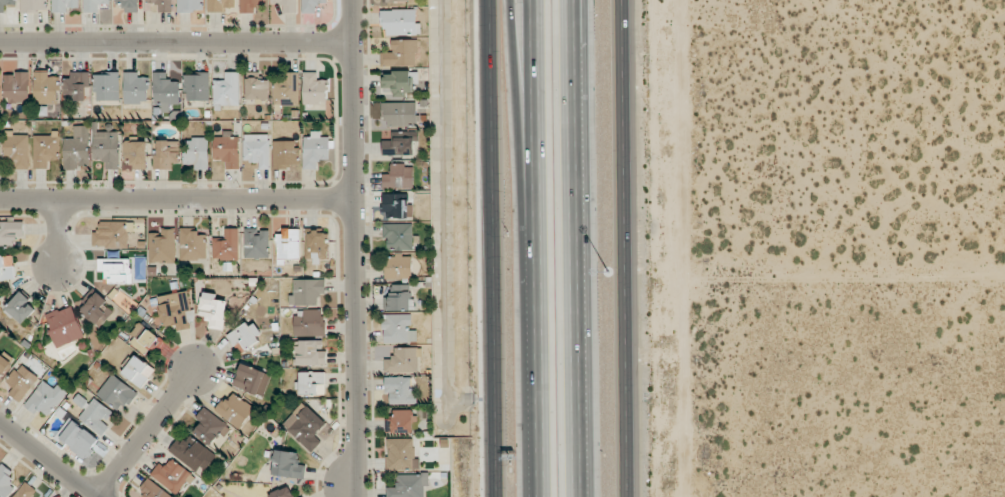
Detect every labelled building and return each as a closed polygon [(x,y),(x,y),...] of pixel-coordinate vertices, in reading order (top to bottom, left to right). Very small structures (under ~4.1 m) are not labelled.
[(15,0),(0,0),(0,12),(5,12),(5,5),(15,5),(15,0)] [(21,11),(45,11),(45,0),(21,0),(21,11)] [(68,13),(68,8),(79,8),(79,0),(52,0),(52,13),(68,13)] [(83,12),(99,13),(99,5),(109,5),(110,0),(83,0),(83,12)] [(139,12),(139,0),(116,0),(116,5),(124,5),(124,12),(139,12)] [(146,4),(158,3),(159,12),(172,12),(172,0),(146,0),(146,4)] [(203,0),(177,0),(178,11),(204,10),(203,0)] [(235,0),(208,0),(208,12),(225,12),(225,8),(235,8),(235,0)] [(255,13),(255,6),(266,6),(265,0),(240,0),(240,13),(255,13)] [(297,12),(297,0),(271,0),(271,4),(284,4),(284,13),(297,12)] [(302,14),(318,13),(318,3),(327,3),(326,0),(302,0),(302,14)] [(417,9),(383,10),(383,35),(421,35),(421,22),(417,22),(417,9)] [(380,65),(417,66),(417,40),(392,39),(392,52),(381,52),(380,65)] [(71,100),(87,101),(88,60),(78,60),(78,71),(66,71),(66,93),(72,93),(71,100)] [(49,71),(34,71),(35,103),(58,103),(57,76),(49,76),(49,71)] [(418,71),(382,72),(382,95),(414,95),(413,84),(418,84),(418,71)] [(119,100),(119,73),(94,72),(93,92),(97,92),(97,100),(119,100)] [(167,72),(153,72),(154,105),(160,104),(161,112),(169,112),(169,105),(179,105),(179,80),(167,80),(167,72)] [(214,80),(213,106),(239,107),(239,72),(224,72),(224,80),(214,80)] [(298,106),(299,72),(285,72),(284,81),(274,81),(273,105),(298,106)] [(303,72),(303,105),(326,104),(326,80),(317,80),(317,72),(303,72)] [(4,73),(5,103),(29,102),(28,73),(4,73)] [(209,73),(184,73),(185,100),(209,100),(209,73)] [(124,74),(124,103),(147,102),(147,74),(124,74)] [(245,99),(268,100),(269,74),(246,74),(245,99)] [(385,126),(418,126),(417,102),(384,103),(385,126)] [(89,125),(73,126),(74,138),(63,138),(64,168),(90,168),(89,125)] [(238,136),(230,137),(230,131),(223,131),(223,136),(213,137),(213,160),(225,160),(226,169),(239,168),(238,136)] [(15,169),(29,169),(28,133),(4,134),(4,161),(15,161),(15,169)] [(33,134),(34,169),(48,169),(48,160),(58,160),(58,133),(33,134)] [(304,133),(303,169),(318,169),(318,160),(329,160),(329,136),(321,136),(321,134),(304,133)] [(269,134),(243,134),(243,162),(259,162),(259,169),(269,169),(269,134)] [(381,155),(417,155),(418,137),(382,137),(381,155)] [(208,139),(184,138),(184,164),(193,165),(193,169),(208,170),(208,139)] [(171,169),(171,163),(179,163),(179,140),(157,140),(157,154),(153,154),(153,169),(171,169)] [(272,141),(273,169),(296,168),(296,140),(272,141)] [(146,141),(123,142),(124,167),(146,167),(146,141)] [(413,187),(413,167),(405,167),(405,163),(390,164),(390,174),(382,174),(382,188),(413,187)] [(406,193),(382,194),(383,218),(413,217),(413,204),(407,204),(406,193)] [(0,222),(0,247),(16,247),(16,236),(24,236),(23,221),(0,222)] [(92,232),(92,247),(127,248),(127,222),(99,221),(99,232),(92,232)] [(412,223),(383,224),(383,238),(386,238),(387,250),(413,250),(412,223)] [(212,238),(213,260),(239,259),(238,228),(224,228),(225,238),(212,238)] [(269,258),(269,229),(245,229),(244,258),(269,258)] [(206,259),(204,230),(179,231),(181,260),(206,259)] [(300,230),(276,230),(277,259),(300,259),(300,230)] [(149,263),(175,262),(175,231),(149,231),(149,263)] [(328,258),(327,231),(305,231),(306,264),(320,263),(320,259),(328,258)] [(14,256),(0,256),(0,279),(14,279),(14,256)] [(385,279),(412,278),(411,256),(384,257),(385,279)] [(131,281),(130,258),(98,259),(98,271),(104,271),(104,282),(131,281)] [(316,305),(316,293),(325,293),(325,279),(293,279),(293,295),(289,295),(289,305),(316,305)] [(391,284),(391,297),(384,297),(384,310),(410,310),(410,285),(391,284)] [(22,324),(36,309),(29,303),(31,301),(21,291),(5,308),(22,324)] [(163,327),(175,325),(176,331),(189,328),(186,311),(191,310),(188,291),(157,296),(163,327)] [(104,305),(108,301),(97,292),(80,310),(99,327),(113,312),(104,305)] [(206,328),(223,330),(226,301),(216,300),(217,293),(201,292),(199,315),(207,316),(206,328)] [(44,316),(57,348),(84,337),(72,305),(44,316)] [(294,334),(324,334),(324,310),(294,309),(294,334)] [(411,314),(382,315),(383,342),(417,342),(416,330),(411,330),(411,314)] [(264,336),(252,319),(227,337),(239,353),(264,336)] [(129,341),(144,354),(159,338),(143,325),(129,341)] [(295,365),(326,366),(326,351),(322,351),(322,341),(296,340),(295,365)] [(418,348),(394,347),(394,357),(385,357),(384,372),(418,372),(418,348)] [(12,363),(0,353),(0,379),(12,363)] [(154,368),(133,355),(122,375),(143,387),(154,368)] [(6,381),(13,387),(9,393),(19,402),(39,378),(21,363),(6,381)] [(260,397),(270,375),(242,363),(232,385),(260,397)] [(299,372),(299,395),(325,394),(325,372),(299,372)] [(123,402),(128,406),(138,393),(113,374),(97,394),(117,410),(123,402)] [(390,404),(417,404),(417,376),(384,377),(385,393),(389,393),(390,404)] [(24,406),(36,415),(40,410),(49,417),(67,391),(57,384),(54,388),(42,380),(24,406)] [(223,397),(214,411),(240,429),(254,407),(233,393),(228,400),(223,397)] [(112,412),(94,398),(86,407),(78,418),(102,436),(110,425),(105,422),(112,412)] [(311,452),(321,441),(315,435),(326,423),(303,402),(282,425),(311,452)] [(209,446),(220,433),(224,437),(230,429),(204,407),(196,417),(201,422),(193,432),(209,446)] [(416,410),(388,409),(388,432),(416,433),(416,410)] [(56,437),(86,458),(99,438),(70,418),(56,437)] [(177,440),(169,449),(200,475),(215,456),(189,434),(181,443),(177,440)] [(414,438),(386,439),(387,470),(419,469),(419,458),(414,458),(414,438)] [(297,464),(298,452),(274,450),(272,475),(304,478),(305,465),(297,464)] [(160,463),(151,473),(176,495),(193,476),(172,457),(164,467),(160,463)] [(14,488),(8,484),(16,473),(2,464),(0,467),(0,496),(8,496),(14,488)] [(424,486),(428,486),(428,474),(396,474),(396,487),(386,487),(387,496),(424,496),(424,486)] [(148,478),(140,488),(146,493),(142,496),(172,496),(148,478)] [(25,481),(13,496),(31,496),(36,490),(25,481)] [(289,486),(268,494),(269,496),(294,496),(289,486)]
